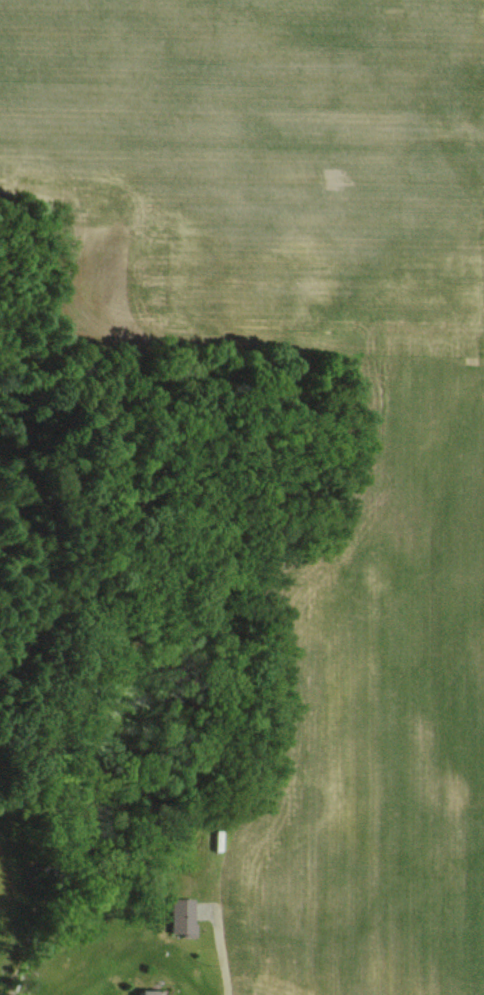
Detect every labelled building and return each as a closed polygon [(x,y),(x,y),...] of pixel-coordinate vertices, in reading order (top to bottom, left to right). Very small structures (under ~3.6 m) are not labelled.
[(190,899),(166,899),(166,935),(189,936),(190,899)]
